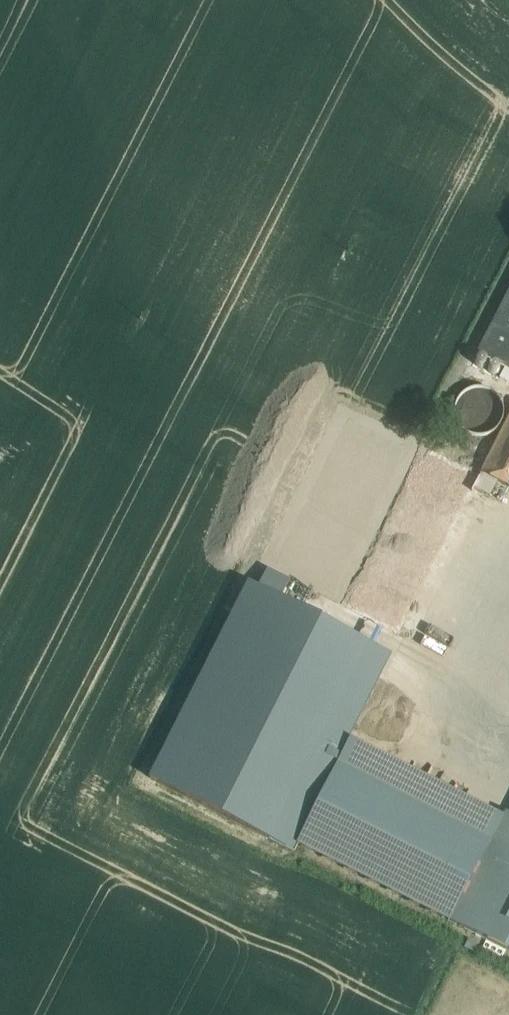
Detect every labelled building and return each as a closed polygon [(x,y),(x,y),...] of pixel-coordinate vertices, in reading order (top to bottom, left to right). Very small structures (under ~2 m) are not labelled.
[(480,352),(508,367),(508,296),(480,352)] [(503,420),(504,411),(502,401),(497,393),(489,388),(479,386),(470,388),(462,394),(457,402),(455,411),(457,421),(462,429),(470,434),(480,436),(489,434),(497,428),(503,420)] [(482,472),(508,486),(508,419),(482,472)] [(429,448),(346,608),(397,635),(481,475),(429,448)] [(318,608),(331,616),(337,607),(324,599),(318,608)] [(490,841),(339,765),(299,844),(450,920),(490,841)]
